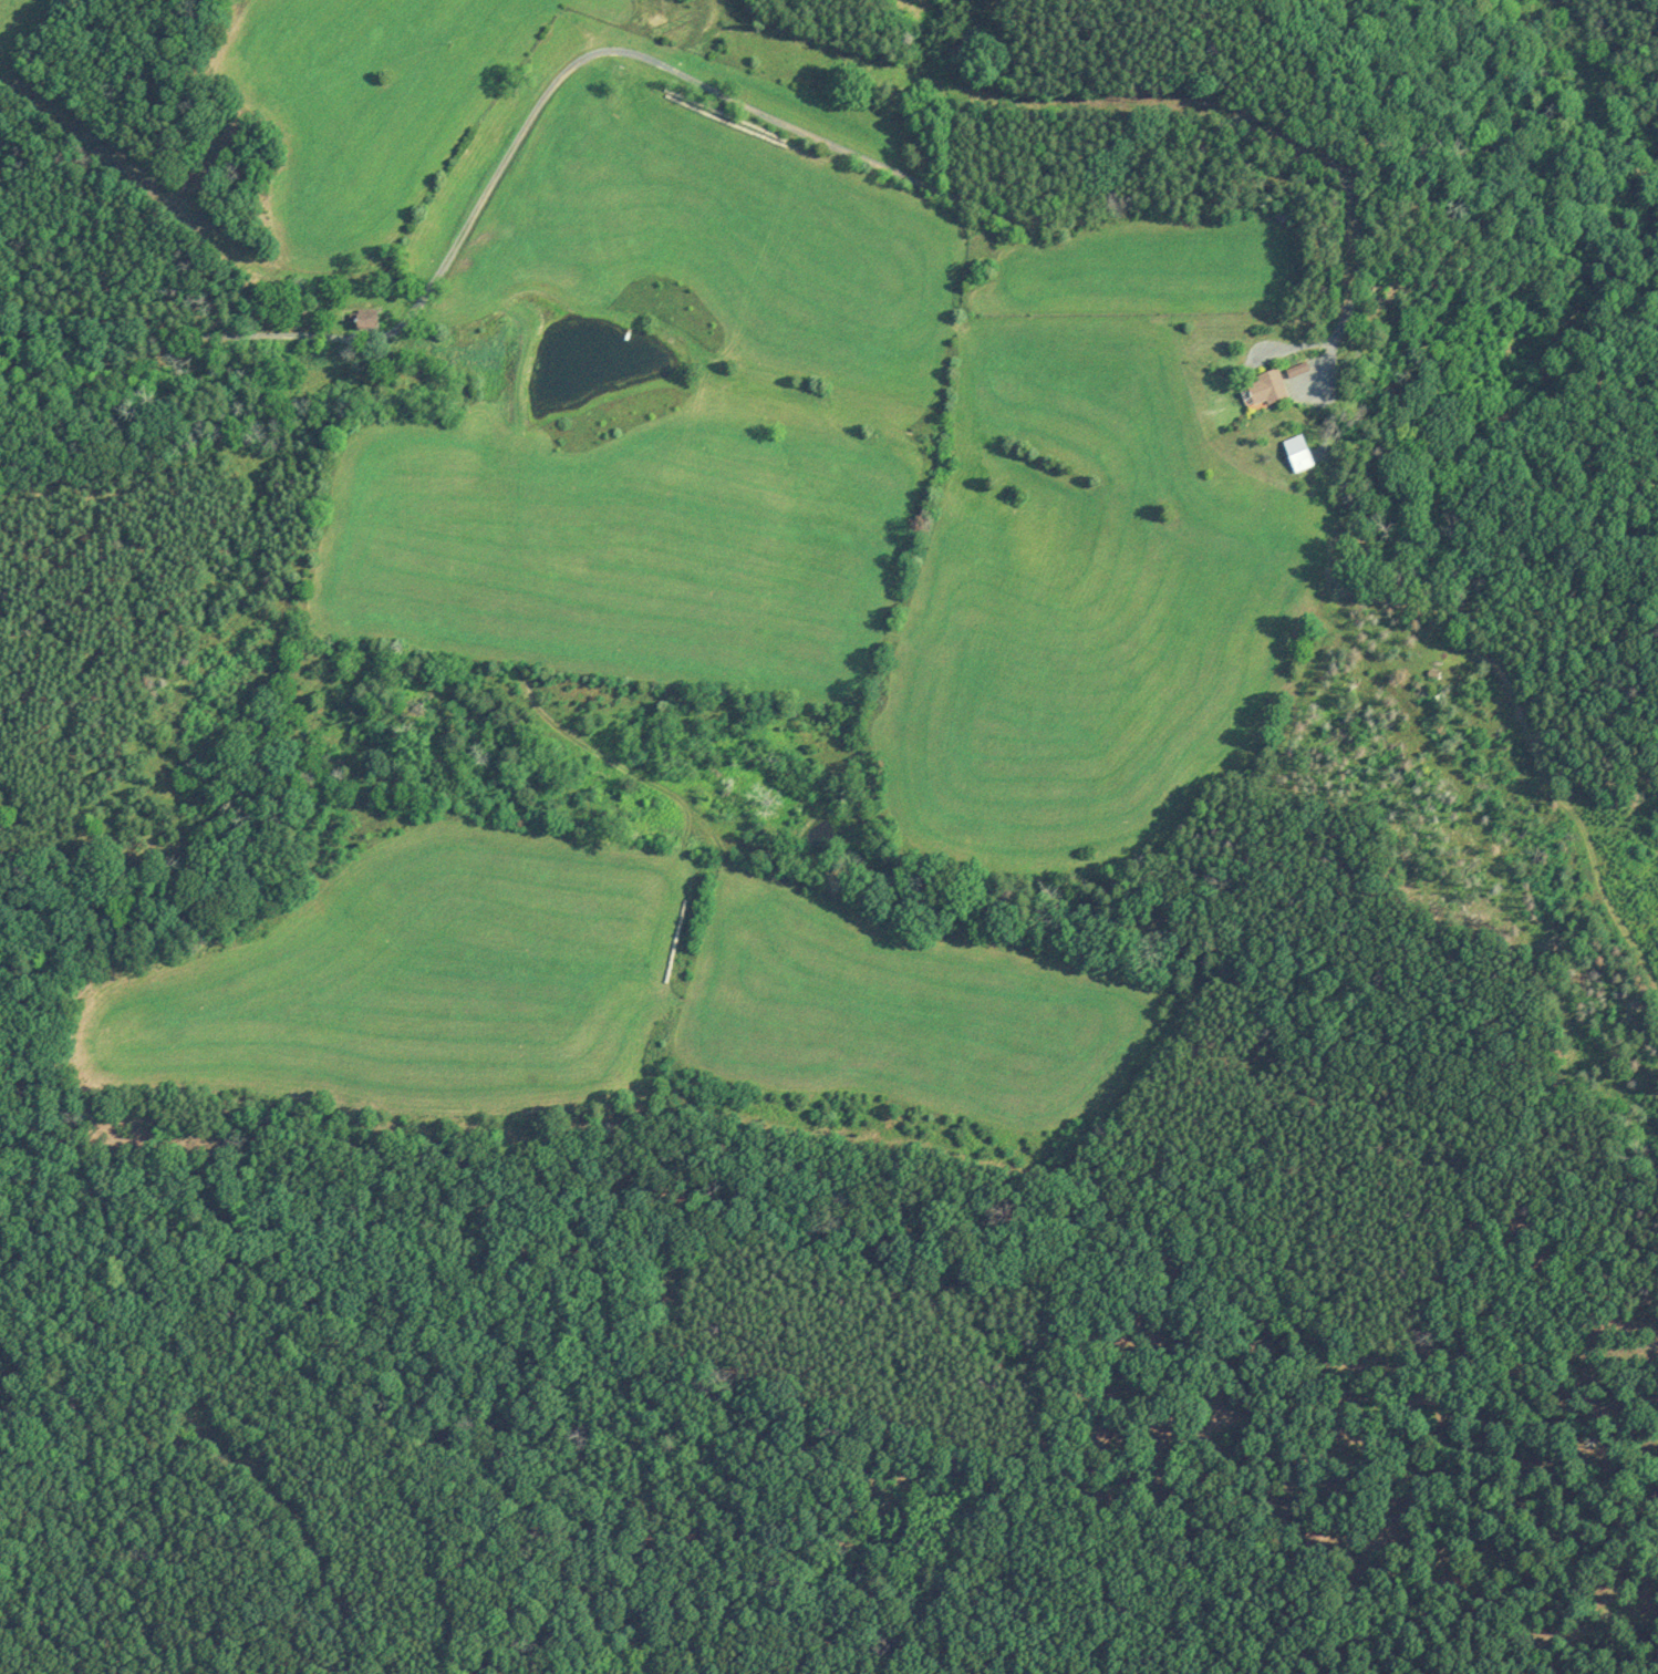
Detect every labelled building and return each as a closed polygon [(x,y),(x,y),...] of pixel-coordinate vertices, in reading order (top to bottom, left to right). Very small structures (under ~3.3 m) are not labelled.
[(359,318),(360,331),(376,328),(374,315),(359,318)] [(1247,381),(1255,408),(1289,397),(1280,370),(1247,381)] [(1297,474),(1317,465),(1303,434),(1283,443),(1297,474)]
